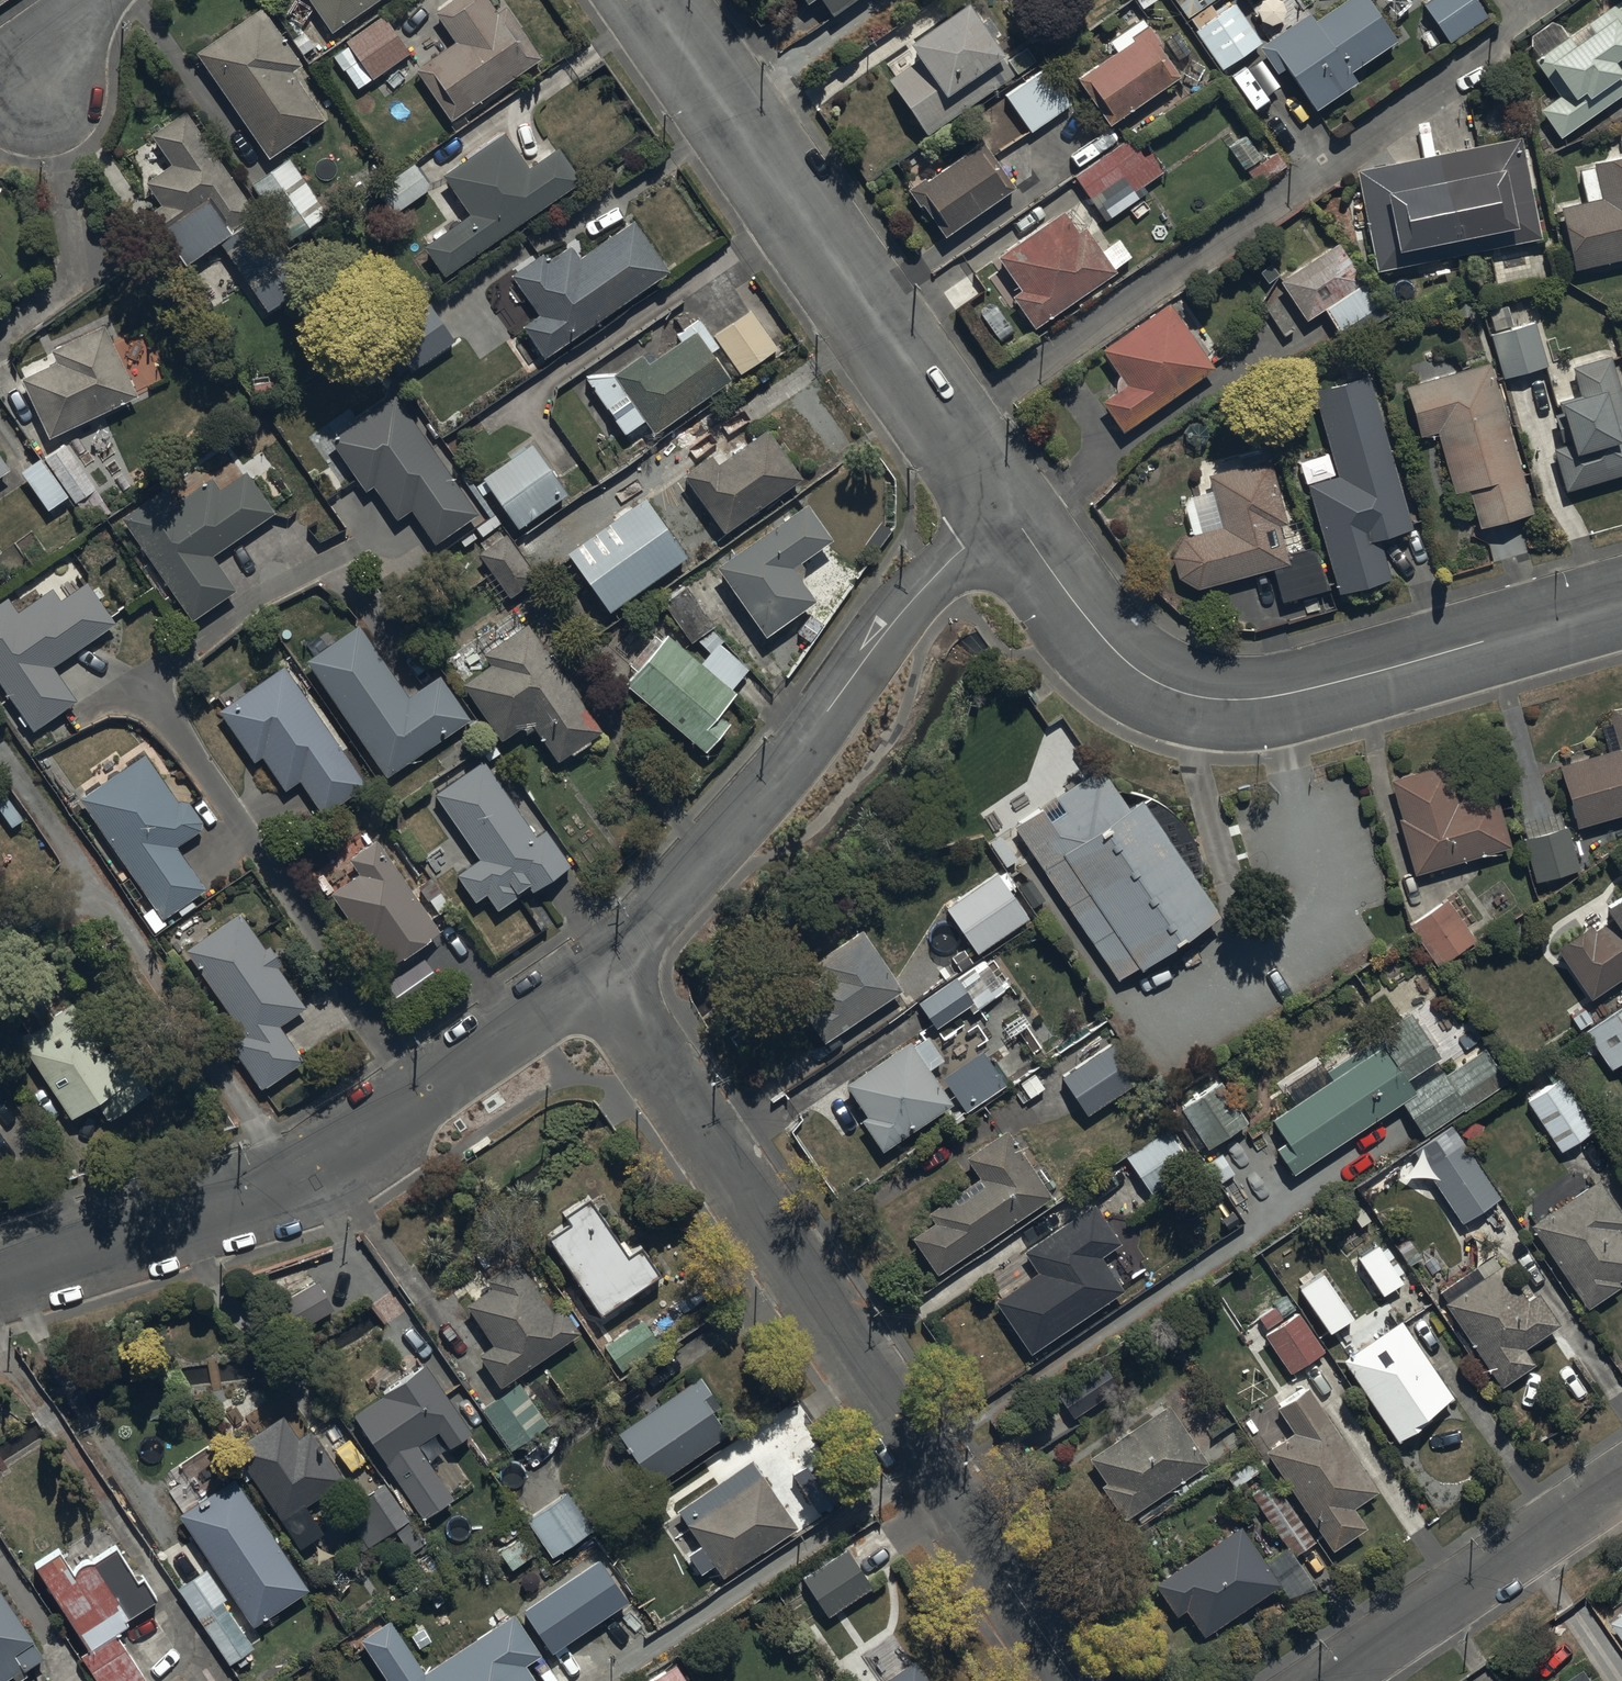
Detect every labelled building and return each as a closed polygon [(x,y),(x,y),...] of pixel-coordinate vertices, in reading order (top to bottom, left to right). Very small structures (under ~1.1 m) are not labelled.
[(332,30),(373,0),(310,0),(332,30)] [(454,38),(416,66),(453,117),(542,53),(507,4),(498,11),(490,0),(448,0),(434,10),(454,38)] [(830,12),(847,0),(822,0),(830,12)] [(907,35),(919,53),(887,76),(926,130),(1011,69),(998,51),(1003,47),(969,0),(955,0),(907,35)] [(1221,66),(1259,37),(1231,0),(1216,11),(1210,3),(1213,0),(1172,0),(1221,66)] [(1369,0),(1337,0),(1313,17),(1307,9),(1257,45),(1276,71),(1285,65),(1315,106),(1356,77),(1349,68),(1395,36),(1369,0)] [(1476,0),(1423,0),(1420,2),(1447,40),(1485,13),(1476,0)] [(1568,34),(1559,22),(1551,19),(1530,34),(1529,43),(1538,55),(1534,57),(1559,93),(1539,107),(1559,135),(1621,91),(1621,0),(1616,0),(1568,34)] [(262,3),(196,49),(221,85),(212,91),(228,114),(237,108),(270,156),(327,116),(293,67),(302,61),(262,3)] [(412,50),(383,11),(344,39),(358,59),(372,78),(412,50)] [(1108,121),(1178,73),(1156,42),(1160,40),(1145,19),(1110,43),(1113,48),(1075,75),(1108,121)] [(1042,65),(1003,93),(1029,130),(1068,102),(1042,65)] [(307,280),(185,107),(152,130),(174,161),(146,180),(160,200),(150,207),(187,259),(218,237),(268,308),(307,280)] [(504,128),(502,129),(443,172),(470,209),(424,242),(446,274),(582,177),(558,144),(530,164),(504,128)] [(1162,170),(1134,130),(1072,173),(1099,213),(1162,170)] [(1519,134),(1354,167),(1374,268),(1539,235),(1519,134)] [(1012,183),(980,138),(925,177),(923,174),(906,187),(918,203),(919,201),(942,233),(1012,183)] [(1574,266),(1621,255),(1621,152),(1592,160),(1601,194),(1559,204),(1574,266)] [(328,212),(288,154),(249,181),(289,239),(328,212)] [(423,185),(411,165),(341,207),(353,227),(423,185)] [(1062,207),(1061,207),(997,254),(1018,284),(1008,291),(1033,325),(1120,261),(1108,244),(1102,248),(1084,224),(1078,229),(1062,207)] [(542,250),(512,271),(540,312),(524,323),(544,352),(668,267),(633,218),(579,256),(569,242),(547,258),(542,250)] [(1381,314),(1336,241),(1278,276),(1304,317),(1323,305),(1342,337),(1381,314)] [(1172,305),(1168,299),(1100,348),(1123,381),(1100,398),(1122,428),(1212,363),(1188,330),(1196,325),(1179,301),(1172,305)] [(1493,331),(1490,332),(1502,377),(1546,366),(1534,319),(1510,325),(1503,299),(1486,303),(1493,331)] [(455,338),(429,300),(389,328),(415,366),(455,338)] [(694,326),(697,331),(651,361),(644,351),(592,385),(622,431),(647,415),(656,429),(734,378),(713,346),(720,342),(739,373),(779,347),(753,307),(712,334),(703,321),(694,326)] [(21,377),(49,436),(139,393),(105,323),(51,349),(57,360),(21,377)] [(1609,354),(1571,365),(1579,390),(1558,397),(1561,408),(1553,411),(1563,442),(1551,446),(1564,489),(1621,471),(1621,397),(1609,354)] [(1492,361),(1404,384),(1417,435),(1437,430),(1452,491),(1467,488),(1476,525),(1530,511),(1492,361)] [(1337,472),(1307,481),(1339,590),(1389,575),(1378,535),(1411,525),(1410,520),(1418,518),(1375,368),(1312,386),(1337,472)] [(478,512),(394,394),(333,438),(368,487),(372,484),(397,518),(411,508),(436,542),(478,512)] [(726,530),(801,476),(765,426),(718,460),(712,452),(685,472),(726,530)] [(569,489),(534,440),(485,474),(520,524),(569,489)] [(42,457),(68,493),(91,477),(64,441),(42,457)] [(0,451),(0,473),(10,466),(0,451)] [(68,493),(42,457),(40,454),(19,469),(20,470),(48,508),(68,493)] [(1206,475),(1210,488),(1190,494),(1200,529),(1181,535),(1171,554),(1176,576),(1199,588),(1270,567),(1281,601),(1325,588),(1313,545),(1287,553),(1278,524),(1286,522),(1267,457),(1206,475)] [(126,519),(130,525),(192,618),(237,588),(213,552),(276,511),(247,468),(220,486),(213,475),(174,501),(167,492),(126,519)] [(686,555),(646,495),(568,548),(609,608),(686,555)] [(830,536),(804,500),(717,563),(767,631),(816,596),(801,574),(807,570),(799,559),(830,536)] [(8,595),(0,600),(0,677),(35,726),(77,696),(54,663),(116,619),(87,579),(62,597),(54,586),(19,611),(8,595)] [(667,631),(626,678),(706,748),(731,719),(719,709),(737,689),(733,685),(749,666),(723,644),(727,639),(714,627),(689,583),(663,597),(689,642),(697,638),(709,649),(699,659),(667,631)] [(360,621),(306,658),(387,775),(470,717),(440,673),(410,694),(360,621)] [(603,725),(528,621),(483,653),(489,662),(462,681),(502,736),(521,722),(528,732),(535,727),(557,758),(570,749),(572,752),(591,738),(589,735),(603,725)] [(367,783),(283,664),(220,708),(256,759),(263,754),(286,787),(301,777),(326,813),(367,783)] [(1557,763),(1577,827),(1621,813),(1621,708),(1607,712),(1617,744),(1557,763)] [(145,751),(81,795),(157,905),(145,913),(154,927),(165,919),(163,917),(209,885),(179,842),(206,824),(185,794),(179,799),(145,751)] [(484,759),(435,793),(479,857),(457,872),(476,899),(487,892),(498,907),(521,892),(519,890),(528,884),(532,890),(571,863),(546,827),(536,833),(484,759)] [(1446,762),(1390,778),(1400,815),(1397,816),(1412,871),(1510,844),(1495,791),(1457,801),(1446,762)] [(1119,792),(1103,769),(1016,828),(1120,980),(1218,909),(1202,886),(1201,863),(1190,834),(1169,811),(1143,796),(1119,792)] [(1558,809),(1520,819),(1536,880),(1579,869),(1567,823),(1563,825),(1558,809)] [(439,928),(377,836),(349,855),(360,871),(331,890),(369,946),(374,943),(388,963),(439,928)] [(1621,974),(1621,888),(1604,900),(1614,914),(1594,928),(1589,921),(1556,944),(1591,995),(1621,974)] [(1446,895),(1407,923),(1436,966),(1476,938),(1446,895)] [(242,911),(186,949),(243,1032),(231,1041),(262,1085),(303,1057),(280,1023),(306,1005),(279,966),(284,962),(271,944),(267,947),(242,911)] [(901,986),(861,924),(811,957),(822,974),(809,983),(817,996),(800,1007),(821,1039),(901,986)] [(974,1011),(1005,991),(982,956),(915,999),(934,1027),(969,1004),(974,1011)] [(18,1036),(19,1038),(72,1116),(96,1100),(108,1118),(151,1089),(119,1042),(107,1051),(72,999),(18,1036)] [(1584,1029),(1609,1067),(1621,1059),(1621,1004),(1584,1029)] [(1369,1034),(1371,1038),(1325,1068),(1332,1077),(1272,1116),(1287,1139),(1275,1146),(1291,1171),(1401,1100),(1422,1132),(1505,1078),(1484,1045),(1443,1071),(1434,1058),(1439,1055),(1409,1008),(1369,1034)] [(913,1045),(908,1037),(845,1082),(866,1111),(859,1116),(882,1149),(952,1099),(929,1066),(943,1056),(927,1034),(913,1045)] [(1136,1078),(1110,1040),(1060,1075),(1085,1112),(1136,1078)] [(963,1111),(1014,1076),(989,1041),(939,1076),(963,1111)] [(1559,1073),(1525,1095),(1560,1149),(1594,1126),(1559,1073)] [(1219,1079),(1180,1105),(1207,1146),(1247,1120),(1219,1079)] [(1192,1165),(1166,1125),(1123,1153),(1149,1193),(1192,1165)] [(1006,1126),(1005,1127),(964,1154),(977,1174),(926,1209),(932,1218),(909,1233),(935,1271),(1051,1193),(1042,1180),(1049,1175),(1041,1164),(1035,1169),(1006,1126)] [(1499,1196),(1458,1139),(1405,1177),(1419,1196),(1435,1184),(1462,1222),(1499,1196)] [(1530,1223),(1587,1306),(1620,1283),(1617,1279),(1621,1275),(1621,1235),(1616,1226),(1621,1222),(1621,1212),(1598,1177),(1530,1223)] [(599,1309),(658,1271),(639,1242),(624,1251),(586,1193),(563,1209),(569,1218),(548,1232),(599,1309)] [(1120,1242),(1093,1202),(1023,1248),(1037,1269),(994,1297),(1030,1352),(1043,1344),(1048,1350),(1060,1341),(1055,1333),(1123,1288),(1101,1255),(1120,1242)] [(1447,1299),(1445,1301),(1501,1384),(1534,1361),(1524,1345),(1559,1322),(1536,1289),(1525,1297),(1494,1251),(1440,1289),(1447,1299)] [(481,1353),(502,1384),(581,1331),(564,1304),(556,1309),(520,1255),(488,1276),(494,1285),(469,1302),(497,1343),(481,1353)] [(318,1277),(288,1295),(285,1297),(303,1328),(336,1308),(318,1277)] [(1267,1330),(1264,1333),(1290,1371),(1323,1348),(1284,1291),(1270,1301),(1273,1304),(1257,1315),(1267,1330)] [(659,1342),(641,1317),(602,1345),(620,1370),(659,1342)] [(1400,1317),(1341,1356),(1397,1440),(1431,1417),(1427,1411),(1452,1394),(1400,1317)] [(1091,1368),(1057,1390),(1073,1416),(1107,1394),(1091,1368)] [(354,1418),(424,1521),(454,1500),(418,1447),(438,1433),(450,1451),(473,1436),(428,1369),(354,1418)] [(719,1404),(698,1374),(616,1430),(652,1482),(725,1432),(710,1411),(719,1404)] [(522,1380),(484,1404),(512,1447),(550,1423),(522,1380)] [(1377,1487),(1306,1384),(1275,1406),(1293,1431),(1263,1451),(1330,1548),(1366,1523),(1352,1504),(1377,1487)] [(1167,1401),(1089,1456),(1107,1482),(1102,1485),(1125,1518),(1208,1460),(1167,1401)] [(235,1444),(246,1461),(302,1546),(326,1530),(308,1503),(346,1478),(312,1427),(300,1434),(285,1411),(235,1444)] [(340,1414),(323,1425),(339,1448),(355,1437),(340,1414)] [(1266,1466),(1257,1451),(1224,1471),(1233,1486),(1266,1466)] [(750,1457),(676,1507),(700,1542),(688,1551),(700,1568),(712,1560),(721,1573),(795,1524),(750,1457)] [(310,1586),(234,1476),(180,1514),(255,1624),(310,1586)] [(1266,1559),(1240,1523),(1149,1580),(1172,1615),(1184,1607),(1202,1633),(1279,1584),(1284,1592),(1314,1585),(1292,1554),(1313,1539),(1268,1477),(1249,1492),(1287,1544),(1266,1559)] [(427,1545),(385,1484),(344,1513),(369,1550),(396,1532),(412,1556),(427,1545)] [(589,1524),(565,1490),(527,1517),(551,1551),(589,1524)] [(34,1564),(87,1647),(81,1651),(100,1680),(149,1680),(116,1630),(129,1622),(126,1617),(158,1596),(144,1574),(139,1577),(117,1542),(96,1556),(95,1556),(94,1556),(93,1556),(92,1556),(91,1557),(90,1557),(89,1557),(88,1558),(87,1558),(86,1558),(86,1559),(85,1559),(84,1559),(84,1560),(83,1560),(83,1561),(82,1561),(81,1562),(80,1563),(79,1564),(79,1565),(78,1565),(78,1566),(77,1566),(77,1567),(76,1568),(76,1569),(75,1570),(75,1571),(62,1547),(34,1564)] [(845,1547),(800,1576),(825,1614),(870,1585),(845,1547)] [(602,1560),(525,1612),(554,1654),(631,1603),(602,1560)] [(207,1565),(177,1585),(231,1664),(256,1646),(223,1598),(227,1595),(207,1565)] [(13,1675),(17,1680),(19,1680),(27,1675),(23,1669),(46,1653),(0,1585),(0,1680),(3,1680),(13,1675)] [(361,1635),(391,1680),(537,1680),(525,1662),(543,1651),(516,1609),(426,1667),(392,1615),(361,1635)] [(1612,1617),(1621,1631),(1621,1610),(1612,1617)] [(882,1680),(931,1680),(916,1658),(882,1680)] [(642,1680),(689,1680),(674,1659),(642,1680)] [(1587,1665),(1563,1680),(1597,1680),(1587,1665)]
